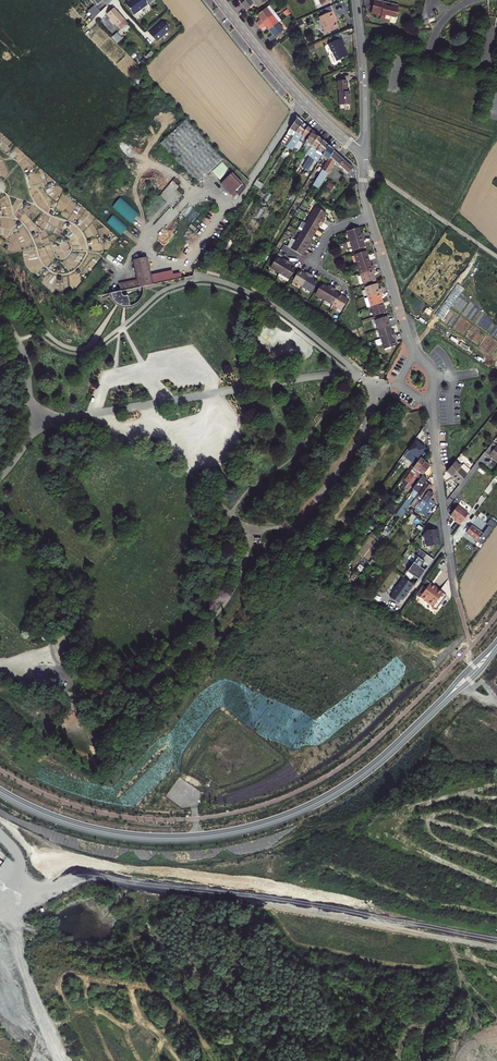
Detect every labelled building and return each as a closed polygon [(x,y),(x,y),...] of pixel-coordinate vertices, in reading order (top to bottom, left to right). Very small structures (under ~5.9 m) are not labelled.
[(149,0),(133,0),(130,3),(139,11),(149,0)] [(260,7),(269,0),(253,0),(245,6),(248,10),(257,3),(260,7)] [(399,8),(373,1),(371,9),(373,10),(371,14),(373,17),(376,17),(376,18),(380,20),(384,21),(384,22),(390,24),(391,20),(396,21),(397,17),(399,16),(398,13),(399,8)] [(89,12),(95,18),(101,11),(96,6),(89,12)] [(263,20),(259,23),(261,26),(278,13),(272,6),(260,16),(263,20)] [(122,16),(115,8),(114,9),(121,17),(122,16)] [(121,17),(114,9),(108,14),(119,27),(119,26),(122,29),(127,25),(129,24),(122,16),(121,17)] [(319,17),(326,33),(338,27),(334,19),(336,18),(333,10),(319,17)] [(268,26),(271,30),(281,23),(284,21),(278,13),(261,26),(264,30),(268,26)] [(170,31),(164,23),(150,35),(157,42),(170,31)] [(281,23),(271,30),(275,35),(271,38),(273,42),(287,31),(281,23)] [(100,27),(90,37),(95,42),(102,35),(105,38),(108,35),(100,27)] [(111,38),(117,44),(122,39),(117,33),(111,38)] [(334,52),(338,61),(349,55),(346,49),(344,45),(345,44),(342,37),(341,38),(335,41),(329,44),(333,52),(334,52)] [(339,92),(340,104),(352,103),(351,91),(348,91),(347,80),(338,80),(338,90),(340,90),(340,92),(339,92)] [(284,145),(287,147),(302,123),(297,118),(288,133),(290,134),(284,145)] [(163,142),(199,183),(225,159),(187,119),(163,142)] [(300,138),(307,127),(302,123),(287,147),(290,149),(288,152),(291,154),(300,138)] [(299,153),(305,144),(312,132),(307,127),(300,138),(303,140),(296,152),(299,153)] [(311,148),(318,137),(312,132),(305,144),(311,148)] [(303,168),(306,169),(322,141),(318,137),(311,148),(309,151),(307,153),(310,155),(303,168)] [(322,141),(306,169),(297,183),(300,185),(316,159),(319,161),(323,155),(328,146),(322,141)] [(334,151),(328,146),(323,155),(325,156),(323,160),(327,163),(334,151)] [(301,163),(307,153),(309,151),(307,149),(299,162),(301,163)] [(320,174),(313,186),(319,189),(335,162),(340,165),(344,160),(334,151),(327,163),(325,166),(320,174)] [(344,160),(340,165),(352,173),(354,169),(344,160)] [(316,172),(320,174),(325,166),(321,164),(316,172)] [(223,182),(225,184),(238,198),(241,194),(246,187),(232,173),(223,182)] [(331,179),(326,186),(332,190),(337,183),(331,179)] [(311,215),(323,223),(325,219),(323,218),(326,213),(316,207),(311,215)] [(321,226),(323,223),(311,215),(306,223),(316,229),(319,225),(321,226)] [(301,231),(311,238),(316,229),(306,223),(302,221),(298,229),(301,231)] [(348,232),(351,241),(364,237),(363,233),(361,234),(359,228),(348,232)] [(301,231),(296,240),(308,247),(310,244),(308,243),(311,238),(301,231)] [(304,249),(306,251),(308,247),(296,240),(291,237),(290,240),(290,243),(288,246),(301,254),(304,249)] [(364,237),(351,241),(354,251),(365,247),(364,242),(366,242),(364,237)] [(355,255),(359,265),(369,261),(366,252),(355,255)] [(271,267),(280,272),(287,260),(284,258),(282,259),(277,256),(271,267)] [(119,282),(120,291),(151,285),(181,279),(180,273),(173,275),(172,271),(150,275),(146,258),(133,260),(137,279),(119,282)] [(287,260),(280,272),(278,275),(286,280),(294,267),(290,264),(291,262),(287,260)] [(359,265),(361,274),(374,270),(373,266),(371,267),(369,261),(359,265)] [(302,286),(309,273),(306,271),(305,273),(300,270),(293,280),(302,286)] [(374,270),(361,274),(364,284),(376,281),(374,276),(376,275),(374,270)] [(313,276),(309,273),(302,286),(311,291),(317,281),(312,278),(313,276)] [(316,294),(324,299),(332,288),(329,286),(327,287),(322,284),(316,294)] [(377,285),(366,288),(369,298),(382,294),(381,290),(379,290),(377,285)] [(335,290),(332,288),(324,299),(332,304),(338,294),(334,292),(335,290)] [(121,295),(120,291),(110,293),(114,301),(117,303),(119,305),(124,305),(128,306),(127,296),(123,296),(121,295)] [(338,294),(332,304),(330,308),(339,313),(347,300),(338,294)] [(369,298),(372,307),(383,303),(381,299),(383,298),(382,294),(369,298)] [(383,303),(372,307),(375,317),(386,313),(383,303)] [(376,320),(379,330),(390,326),(387,317),(376,320)] [(390,326),(379,330),(382,339),(395,334),(394,331),(392,332),(390,326)] [(395,334),(382,339),(375,341),(376,344),(378,345),(379,345),(383,343),(385,349),(396,346),(394,340),(396,339),(395,334)] [(425,449),(414,440),(404,454),(408,457),(409,456),(416,461),(419,456),(421,454),(425,449)] [(484,452),(496,462),(496,448),(492,443),(484,452)] [(410,481),(424,462),(425,461),(419,456),(416,461),(412,467),(413,468),(405,480),(406,481),(401,488),(404,490),(405,488),(410,481)] [(458,464),(455,461),(447,471),(461,482),(471,469),(463,462),(461,464),(459,462),(458,464)] [(429,466),(424,462),(410,481),(413,483),(420,473),(423,475),(429,466)] [(406,511),(428,480),(422,476),(416,484),(417,485),(410,495),(411,495),(402,508),(406,511)] [(428,491),(431,486),(427,483),(416,499),(420,502),(421,500),(428,491)] [(428,491),(421,500),(427,504),(430,499),(433,495),(428,491)] [(420,502),(416,499),(411,506),(415,509),(420,502)] [(430,499),(427,504),(421,513),(425,516),(434,502),(430,499)] [(420,502),(415,509),(421,513),(427,504),(421,500),(420,502)] [(459,525),(467,514),(457,507),(450,515),(456,520),(454,522),(459,525)] [(467,535),(482,545),(496,525),(490,520),(489,519),(483,528),(485,529),(481,534),(470,526),(465,533),(468,534),(467,535)] [(427,538),(428,545),(439,543),(438,534),(439,533),(438,528),(427,529),(423,535),(427,538)] [(329,546),(334,540),(328,534),(323,540),(329,546)] [(414,562),(407,571),(419,578),(426,570),(422,566),(425,561),(423,560),(427,554),(421,550),(417,556),(419,557),(415,563),(414,562)] [(410,591),(414,584),(403,577),(397,587),(395,587),(394,590),(394,591),(393,593),(394,594),(391,598),(400,603),(402,599),(403,600),(409,590),(410,591)] [(437,586),(426,578),(416,593),(420,596),(421,595),(427,600),(437,586)] [(448,594),(437,586),(427,600),(433,604),(432,606),(437,609),(448,594)]
